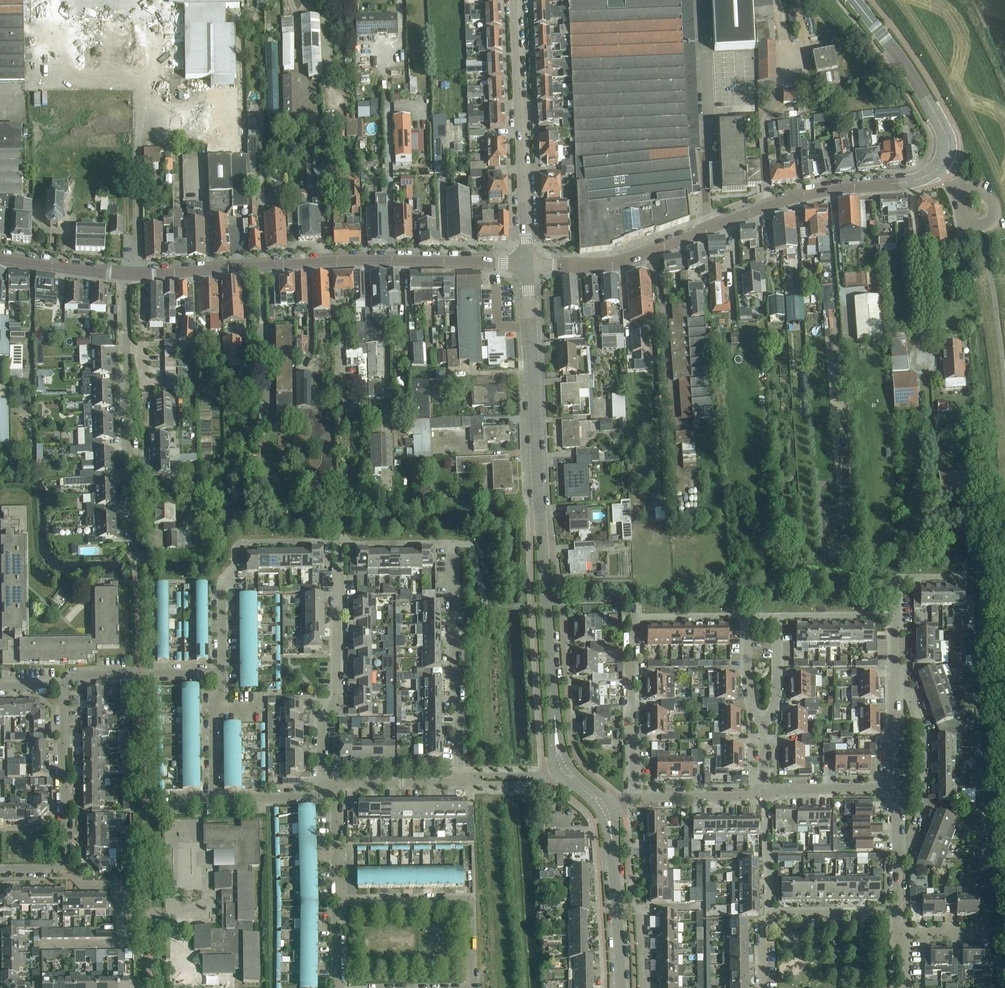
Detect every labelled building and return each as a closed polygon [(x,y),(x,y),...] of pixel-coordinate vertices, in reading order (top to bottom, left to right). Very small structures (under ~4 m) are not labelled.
[(568,2),(569,14),(569,26),(570,39),(570,52),(571,58),(571,65),(571,77),(572,85),(572,89),(572,97),(573,108),(573,114),(574,127),(574,136),(575,156),(576,167),(577,186),(579,254),(609,251),(609,250),(611,250),(612,249),(620,246),(621,244),(645,235),(647,236),(689,221),(687,196),(699,194),(699,184),(695,151),(700,151),(693,0),(568,0),(568,2)] [(715,51),(755,49),(752,0),(712,0),(715,51)] [(774,0),(755,0),(758,81),(777,80),(774,0)] [(549,4),(533,5),(534,15),(569,14),(568,2),(561,2),(561,10),(549,10),(549,4)] [(485,13),(474,13),(470,13),(469,6),(464,6),(464,18),(469,18),(470,18),(500,17),(500,6),(484,7),(485,13)] [(396,14),(356,14),(356,36),(397,36),(396,14)] [(569,26),(569,14),(534,15),(534,26),(549,25),(549,19),(562,18),(563,27),(569,26)] [(319,17),(301,17),(303,66),(308,66),(309,78),(322,77),(319,17)] [(500,17),(470,18),(470,22),(485,21),(485,28),(501,27),(500,17)] [(294,35),(293,18),(282,18),(283,68),(294,67),(294,35)] [(560,27),(560,35),(550,36),(550,29),(535,30),(535,41),(570,39),(569,26),(563,27),(560,27)] [(486,32),(486,38),(471,39),(471,30),(465,30),(465,43),(501,42),(501,31),(486,32)] [(219,36),(196,36),(196,46),(219,46),(219,36)] [(570,52),(570,39),(535,41),(535,51),(550,50),(550,44),(560,43),(561,52),(570,52)] [(501,42),(465,43),(466,48),(478,48),(479,53),(502,52),(501,42)] [(276,44),(265,45),(266,71),(267,116),(278,116),(277,70),(276,44)] [(219,46),(196,46),(196,56),(219,56),(219,46)] [(824,52),(812,54),(818,87),(830,84),(840,82),(834,50),(824,52)] [(571,65),(571,58),(561,59),(561,61),(551,61),(551,54),(536,55),(536,66),(571,65)] [(219,56),(196,56),(196,65),(219,65),(219,56)] [(477,62),(466,62),(466,69),(502,67),(502,56),(487,57),(487,64),(477,64),(477,62)] [(219,65),(196,65),(196,75),(219,75),(219,65)] [(571,77),(571,65),(536,66),(537,76),(551,76),(551,70),(563,69),(563,77),(571,77)] [(502,67),(466,69),(466,73),(487,72),(488,78),(503,78),(502,67)] [(219,75),(196,75),(196,85),(219,85),(219,75)] [(298,77),(284,78),(285,122),(299,121),(298,115),(299,115),(298,77)] [(547,80),(537,80),(537,91),(563,90),(563,86),(552,86),(552,80),(547,80)] [(467,93),(503,92),(503,82),(488,82),(488,87),(467,88),(467,93)] [(219,85),(196,85),(196,94),(219,94),(219,85)] [(572,97),(572,89),(563,90),(537,91),(538,101),(552,101),(552,94),(563,94),(563,97),(572,97)] [(467,93),(467,100),(480,99),(480,97),(483,97),(483,104),(504,103),(503,92),(478,93),(467,93)] [(783,93),(783,103),(784,103),(799,102),(799,92),(783,93)] [(219,94),(196,94),(196,104),(219,104),(219,94)] [(371,117),(371,106),(359,105),(359,117),(371,117)] [(548,105),(538,105),(538,116),(563,115),(563,111),(553,111),(553,105),(548,105)] [(489,107),(489,112),(472,112),(472,106),(468,106),(468,119),(504,117),(504,107),(489,107)] [(899,110),(874,112),(875,120),(900,118),(900,117),(899,110)] [(574,127),(573,114),(563,115),(538,116),(539,127),(554,126),(554,120),(562,119),(562,128),(574,127)] [(396,165),(406,164),(411,164),(409,116),(394,117),(396,165)] [(445,117),(433,118),(434,142),(435,175),(442,175),(440,141),(446,141),(445,117)] [(468,119),(468,125),(468,126),(469,126),(477,126),(478,125),(479,124),(480,124),(486,124),(487,124),(488,125),(489,126),(490,128),(490,129),(504,128),(505,128),(504,118),(504,117),(468,119)] [(791,154),(801,153),(800,134),(799,124),(799,121),(789,121),(791,154)] [(761,159),(745,160),(743,122),(718,124),(720,164),(709,165),(710,179),(715,179),(716,182),(710,183),(710,193),(721,192),(722,192),(747,191),(747,187),(761,186),(762,186),(761,159)] [(776,122),(768,123),(771,139),(778,138),(776,122)] [(574,127),(562,128),(559,128),(559,135),(568,134),(568,137),(574,136),(574,127)] [(6,240),(9,201),(13,201),(14,197),(22,197),(22,182),(26,182),(26,172),(22,172),(22,128),(0,128),(0,240),(6,240)] [(918,164),(917,160),(916,149),(911,150),(908,128),(902,128),(906,166),(918,164)] [(839,132),(839,133),(840,143),(845,173),(855,172),(853,155),(849,155),(845,131),(839,132)] [(540,149),(557,148),(556,132),(546,132),(546,138),(539,138),(540,149)] [(832,134),(834,144),(836,157),(832,158),(835,175),(845,173),(840,143),(839,133),(832,134)] [(869,170),(865,133),(859,134),(860,142),(859,142),(861,154),(856,155),(858,171),(869,170)] [(870,133),(865,133),(869,170),(879,169),(877,152),(872,153),(870,133)] [(500,149),(506,149),(505,140),(498,140),(498,134),(487,135),(488,151),(496,150),(496,151),(500,151),(500,149)] [(248,138),(247,138),(248,155),(256,155),(257,155),(256,138),(248,138)] [(800,141),(801,153),(801,165),(802,170),(803,180),(814,179),(813,169),(812,165),(808,165),(806,153),(806,140),(800,141)] [(819,140),(814,141),(815,151),(817,163),(818,168),(820,178),(831,175),(829,166),(828,161),(827,154),(822,155),(821,150),(819,140)] [(461,144),(453,144),(453,152),(461,152),(461,144)] [(881,164),(884,164),(886,163),(886,166),(899,164),(901,162),(900,153),(902,153),(901,144),(879,147),(881,164)] [(144,149),(144,164),(160,164),(159,148),(144,149)] [(557,148),(540,149),(540,159),(547,159),(547,164),(557,164),(558,164),(558,160),(561,160),(564,160),(564,158),(563,158),(562,148),(557,148)] [(496,150),(488,151),(488,159),(486,159),(487,163),(488,163),(489,167),(499,166),(499,161),(506,160),(506,149),(500,149),(500,151),(496,151),(496,150)] [(248,155),(247,155),(247,174),(256,174),(256,155),(248,155)] [(576,167),(575,156),(570,157),(570,160),(561,160),(561,168),(576,167)] [(784,183),(782,166),(776,167),(774,157),(768,158),(768,163),(771,185),(784,183)] [(782,166),(784,183),(796,182),(793,157),(787,158),(788,166),(782,166)] [(246,159),(208,160),(210,213),(248,212),(246,159)] [(470,172),(484,171),(483,162),(469,163),(470,172)] [(541,178),(541,186),(560,186),(560,178),(560,177),(567,177),(567,175),(576,175),(576,167),(561,168),(561,172),(560,172),(559,172),(546,172),(547,177),(546,177),(546,178),(541,178)] [(324,168),(313,168),(319,181),(325,181),(324,168)] [(488,189),(507,188),(507,179),(501,179),(501,174),(488,175),(488,189)] [(400,178),(401,188),(413,187),(413,178),(400,178)] [(64,215),(64,214),(63,213),(63,207),(64,207),(64,206),(63,206),(64,199),(65,198),(64,197),(68,194),(68,190),(64,189),(64,184),(63,184),(53,183),(52,183),(52,192),(51,192),(52,194),(47,197),(47,196),(46,197),(47,198),(47,205),(45,205),(45,206),(46,206),(46,213),(45,213),(45,214),(46,214),(46,221),(45,221),(45,222),(46,222),(50,227),(51,228),(51,227),(57,227),(58,228),(59,228),(58,227),(63,223),(64,222),(63,222),(64,215)] [(358,185),(347,185),(348,198),(352,198),(352,207),(359,207),(358,185)] [(560,186),(541,186),(541,195),(547,195),(548,200),(561,200),(560,186)] [(507,188),(488,189),(489,203),(502,202),(502,197),(508,197),(507,188)] [(447,206),(448,231),(449,241),(471,240),(470,230),(468,190),(447,191),(447,200),(447,206)] [(82,191),(81,208),(92,209),(93,192),(82,191)] [(310,241),(309,210),(306,210),(306,198),(307,198),(307,191),(297,191),(297,211),(287,211),(288,228),(298,227),(298,241),(310,241)] [(108,195),(103,195),(103,213),(117,213),(117,206),(112,206),(113,199),(108,199),(108,195)] [(370,210),(367,210),(367,235),(368,245),(387,245),(386,195),(381,195),(376,195),(376,210),(370,210)] [(907,196),(892,197),(894,223),(896,223),(904,222),(906,241),(913,240),(912,222),(905,222),(905,217),(908,216),(907,206),(907,196)] [(894,223),(892,197),(880,198),(881,211),(887,211),(888,223),(894,223)] [(861,242),(861,230),(859,199),(838,200),(841,243),(861,242)] [(922,214),(938,210),(937,206),(919,200),(917,206),(917,213),(922,214)] [(395,210),(396,240),(412,239),(410,209),(413,209),(413,201),(409,202),(409,209),(399,209),(396,210),(395,210)] [(312,210),(309,210),(310,241),(321,240),(320,202),(312,202),(312,210)] [(568,243),(566,203),(545,204),(546,236),(549,236),(549,241),(558,241),(558,243),(556,243),(568,243)] [(11,241),(31,243),(32,218),(32,209),(28,208),(28,205),(15,204),(14,216),(13,216),(12,231),(11,241)] [(187,221),(185,221),(185,228),(186,228),(186,230),(185,230),(186,243),(187,258),(205,257),(205,247),(204,220),(203,204),(187,204),(187,221)] [(477,226),(478,241),(489,241),(488,207),(488,206),(483,207),(483,221),(483,223),(482,224),(481,225),(479,225),(477,226)] [(488,206),(489,241),(499,241),(500,241),(499,225),(494,225),(493,206),(488,206)] [(825,207),(814,208),(817,238),(818,254),(829,253),(828,237),(825,238),(824,223),(826,222),(825,207)] [(498,208),(499,225),(500,241),(508,240),(508,231),(509,231),(508,208),(498,208)] [(817,238),(814,208),(804,209),(805,224),(807,224),(808,239),(817,238)] [(436,236),(434,209),(428,210),(429,221),(418,221),(419,246),(419,247),(440,246),(439,236),(436,236)] [(938,210),(922,214),(926,220),(927,224),(943,221),(941,209),(938,210)] [(185,221),(185,215),(181,216),(181,211),(173,211),(173,219),(173,226),(173,232),(174,258),(187,258),(186,243),(182,243),(181,233),(179,234),(179,222),(185,221)] [(266,240),(267,250),(286,249),(286,239),(284,214),(265,215),(266,240)] [(793,215),(783,216),(786,250),(787,256),(795,255),(795,250),(795,249),(796,249),(793,215)] [(111,225),(111,235),(122,235),(123,225),(123,220),(118,219),(118,216),(111,216),(111,219),(111,225)] [(786,250),(783,216),(772,217),(772,220),(768,221),(769,230),(772,230),(775,251),(786,250)] [(223,218),(211,219),(210,220),(213,246),(214,256),(230,255),(227,217),(223,218)] [(346,218),(342,218),(334,219),(335,246),(348,246),(346,218)] [(353,218),(346,218),(348,246),(360,245),(359,227),(354,227),(354,219),(353,218)] [(249,235),(250,253),(261,252),(260,242),(259,228),(255,228),(254,220),(249,221),(250,228),(249,228),(249,229),(249,235)] [(76,241),(76,251),(105,252),(105,242),(106,229),(93,229),(93,221),(82,221),(82,228),(76,228),(76,241)] [(943,221),(927,224),(929,236),(945,233),(943,221)] [(163,259),(162,248),(162,225),(145,226),(145,250),(146,260),(163,259)] [(750,242),(750,249),(756,248),(755,241),(756,241),(755,228),(739,229),(740,243),(750,242)] [(174,258),(173,232),(167,232),(167,239),(167,248),(162,248),(163,259),(174,258)] [(947,245),(945,233),(929,236),(931,247),(947,245)] [(878,246),(897,245),(896,235),(878,236),(878,246)] [(709,254),(709,260),(724,259),(724,254),(725,254),(724,240),(708,241),(709,255),(709,254)] [(707,267),(706,257),(705,247),(687,248),(689,269),(700,268),(700,275),(709,274),(708,267),(707,267)] [(763,250),(755,251),(756,263),(763,263),(763,250)] [(679,257),(663,259),(664,267),(663,267),(664,269),(665,274),(672,273),(680,272),(680,284),(687,284),(687,272),(681,273),(679,257)] [(763,263),(756,263),(756,264),(750,265),(751,277),(743,277),(744,297),(759,296),(758,282),(765,281),(763,263)] [(709,268),(710,286),(715,286),(715,288),(722,287),(720,267),(709,268)] [(387,272),(386,272),(388,294),(399,293),(398,271),(387,271),(387,272)] [(880,271),(844,275),(845,287),(881,283),(880,271)] [(388,294),(386,272),(370,273),(372,310),(388,309),(388,294)] [(355,302),(359,302),(365,301),(364,273),(354,273),(355,302)] [(432,273),(421,274),(421,303),(432,303),(432,273)] [(443,273),(432,273),(432,298),(437,298),(437,302),(443,302),(443,273)] [(454,273),(443,273),(443,302),(456,302),(456,292),(454,292),(454,273)] [(481,306),(480,273),(456,274),(457,309),(456,309),(458,351),(459,362),(469,362),(469,366),(482,365),(479,306),(481,306)] [(627,275),(627,276),(630,322),(652,320),(649,273),(627,275)] [(19,274),(8,274),(8,284),(8,293),(8,304),(19,304),(19,274)] [(29,274),(19,274),(19,304),(30,304),(30,293),(30,284),(29,274)] [(352,274),(333,275),(334,293),(335,293),(335,300),(343,299),(343,294),(351,293),(351,292),(353,292),(352,274)] [(421,274),(410,274),(410,292),(415,292),(415,305),(421,305),(421,303),(421,274)] [(328,275),(311,276),(314,312),(329,311),(328,296),(325,296),(324,292),(329,292),(328,275)] [(36,286),(35,291),(47,292),(45,304),(53,305),(53,304),(56,305),(58,294),(54,293),(53,293),(54,278),(37,276),(36,286)] [(306,276),(295,277),(296,295),(297,307),(303,307),(306,306),(305,294),(307,294),(306,286),(306,276)] [(294,301),(293,277),(279,278),(280,284),(274,284),(274,302),(294,301)] [(618,277),(601,278),(603,305),(601,305),(602,320),(612,319),(611,304),(619,303),(618,277)] [(584,325),(583,310),(579,310),(577,280),(576,278),(560,279),(562,299),(556,299),(557,320),(555,320),(555,324),(557,324),(558,339),(580,337),(579,326),(584,325)] [(584,280),(584,290),(586,305),(600,303),(597,279),(584,280)] [(241,281),(221,282),(223,324),(243,322),(241,281)] [(217,282),(199,283),(200,293),(200,315),(210,314),(211,330),(221,330),(220,314),(218,314),(218,292),(217,282)] [(175,285),(176,299),(176,304),(176,309),(185,309),(185,318),(193,317),(193,312),(192,302),(190,302),(189,284),(175,285)] [(176,299),(175,285),(163,286),(164,299),(169,298),(169,319),(175,319),(175,316),(176,316),(175,299),(176,299)] [(164,299),(163,286),(148,286),(149,324),(164,323),(164,299)] [(691,379),(689,379),(693,429),(698,428),(698,419),(711,418),(701,286),(688,287),(689,307),(690,319),(686,319),(691,379)] [(832,287),(822,288),(823,312),(832,312),(834,311),(834,305),(830,305),(829,294),(833,293),(832,287)] [(65,298),(65,305),(78,306),(78,311),(83,312),(83,316),(90,316),(90,312),(91,306),(90,293),(81,293),(82,288),(66,288),(65,298)] [(91,288),(90,293),(91,306),(107,307),(108,294),(106,294),(106,289),(91,288)] [(711,306),(725,305),(724,293),(711,294),(711,306)] [(879,296),(854,298),(857,340),(883,338),(879,296)] [(783,297),(768,298),(769,318),(784,317),(783,297)] [(786,299),(787,322),(805,321),(804,298),(786,299)] [(671,320),(667,320),(668,329),(672,380),(689,379),(691,379),(686,319),(690,319),(689,307),(671,308),(671,320)] [(751,309),(739,310),(740,318),(751,317),(751,309)] [(8,317),(0,317),(0,332),(8,332),(8,317)] [(193,321),(182,321),(181,341),(192,342),(193,321)] [(364,324),(356,324),(358,350),(366,349),(366,344),(364,344),(364,324)] [(21,325),(9,325),(9,333),(21,333),(21,325)] [(47,340),(47,330),(35,329),(35,339),(47,340)] [(64,330),(55,329),(54,340),(64,340),(64,330)] [(292,329),(276,329),(276,425),(292,425),(292,329)] [(416,332),(410,332),(410,344),(411,366),(422,365),(421,344),(417,344),(416,332)] [(647,332),(631,333),(633,353),(636,352),(636,360),(646,359),(646,352),(649,351),(647,332)] [(9,357),(9,333),(0,333),(0,357),(9,357)] [(21,333),(9,333),(9,343),(24,343),(24,338),(24,333),(21,333)] [(496,334),(485,335),(485,342),(489,341),(489,347),(488,347),(489,366),(500,366),(500,362),(506,361),(505,339),(498,339),(499,343),(496,344),(496,334)] [(616,337),(602,338),(602,350),(617,349),(624,349),(623,336),(616,336),(616,337)] [(90,347),(96,347),(110,347),(110,337),(89,337),(90,347)] [(241,338),(223,339),(224,361),(242,361),(241,338)] [(307,355),(307,339),(296,339),(296,355),(307,355)] [(560,372),(567,371),(576,371),(575,349),(586,348),(585,340),(564,341),(565,348),(558,349),(559,352),(560,352),(560,358),(559,358),(560,372)] [(164,341),(164,349),(165,349),(176,349),(176,341),(175,341),(172,341),(169,341),(164,341)] [(382,344),(367,345),(369,378),(384,378),(382,344)] [(965,387),(965,379),(963,356),(961,357),(960,345),(943,346),(946,388),(965,387)] [(96,347),(90,347),(89,347),(86,347),(85,347),(80,347),(81,365),(92,364),(111,364),(110,352),(96,353),(96,347)] [(176,349),(165,349),(165,376),(166,376),(176,375),(176,349)] [(458,351),(447,352),(447,369),(459,369),(459,362),(458,351)] [(111,364),(92,364),(92,369),(85,370),(86,373),(83,373),(83,381),(97,380),(97,374),(111,374),(111,364)] [(52,370),(36,371),(36,392),(44,391),(43,377),(52,377),(52,370)] [(296,373),(296,407),(308,407),(310,407),(310,373),(307,373),(296,373)] [(916,374),(892,376),(895,410),(918,409),(916,374)] [(176,375),(166,376),(166,386),(178,385),(178,377),(178,375),(176,375)] [(589,391),(588,376),(576,377),(577,385),(560,385),(561,392),(563,392),(563,394),(561,394),(561,408),(573,407),(580,407),(579,391),(589,391)] [(460,379),(451,379),(451,389),(460,388),(471,388),(472,408),(474,408),(506,406),(508,406),(507,386),(497,386),(477,387),(476,378),(460,379)] [(83,387),(81,390),(81,394),(83,397),(85,397),(93,397),(112,396),(112,385),(98,385),(97,380),(83,381),(83,387)] [(509,427),(482,428),(482,418),(429,421),(427,381),(410,381),(413,440),(413,441),(413,447),(414,460),(431,459),(430,430),(469,428),(470,437),(473,437),(473,442),(474,452),(488,451),(487,443),(510,442),(509,427)] [(367,384),(359,384),(359,409),(360,409),(360,432),(368,432),(367,399),(367,384)] [(612,395),(613,419),(625,419),(624,395),(612,395)] [(112,396),(93,397),(93,403),(90,403),(88,404),(88,406),(83,406),(84,413),(98,413),(98,407),(112,407),(112,396)] [(155,397),(156,429),(172,429),(172,397),(155,397)] [(380,399),(367,399),(368,432),(369,469),(391,469),(390,436),(381,436),(380,399)] [(8,400),(0,401),(0,449),(9,448),(8,400)] [(947,412),(947,402),(937,402),(938,412),(947,412)] [(98,413),(84,413),(84,420),(84,430),(113,429),(113,418),(99,418),(98,413)] [(611,431),(611,420),(600,420),(600,431),(611,431)] [(563,449),(573,448),(580,448),(579,422),(562,423),(563,435),(564,435),(564,438),(563,439),(563,449)] [(113,439),(113,429),(84,430),(85,439),(85,446),(100,446),(99,440),(113,439)] [(693,444),(693,431),(677,432),(677,445),(693,444)] [(150,456),(180,456),(180,450),(169,451),(169,435),(151,436),(151,450),(149,450),(150,456)] [(85,446),(76,447),(76,454),(85,453),(89,453),(89,456),(95,455),(95,463),(114,462),(114,451),(100,451),(100,446),(85,446)] [(598,451),(592,451),(592,456),(592,463),(604,463),(604,458),(604,456),(599,456),(598,451)] [(180,462),(180,456),(150,456),(150,462),(152,462),(152,477),(170,476),(170,462),(180,462)] [(592,466),(592,463),(592,456),(576,456),(577,466),(564,467),(565,482),(568,481),(568,485),(566,485),(567,498),(586,498),(584,467),(592,466)] [(497,457),(473,458),(473,465),(493,464),(495,490),(505,490),(511,489),(511,480),(510,480),(510,477),(511,477),(511,476),(510,463),(511,463),(511,462),(508,462),(507,457),(497,457)] [(228,461),(228,471),(243,472),(243,462),(228,461)] [(114,462),(95,463),(82,463),(82,471),(81,471),(81,479),(93,479),(101,478),(100,473),(114,472),(114,462)] [(960,474),(937,473),(937,489),(960,490),(960,474)] [(93,479),(81,479),(65,480),(65,487),(93,486),(93,479)] [(96,495),(115,494),(115,483),(95,484),(96,495)] [(115,494),(96,495),(91,495),(91,505),(87,505),(87,512),(102,511),(101,506),(115,505),(115,494)] [(631,541),(630,502),(620,502),(620,506),(611,507),(612,523),(621,522),(621,541),(631,541)] [(1,541),(1,550),(6,550),(7,560),(1,560),(1,579),(7,579),(7,589),(1,589),(2,608),(7,608),(7,618),(2,618),(2,641),(7,641),(7,650),(2,650),(2,665),(30,665),(30,659),(39,659),(39,665),(58,664),(58,659),(68,659),(68,664),(87,664),(87,658),(92,658),(92,649),(119,648),(119,639),(114,639),(114,629),(119,629),(119,610),(113,610),(113,600),(119,600),(119,583),(110,583),(110,586),(104,586),(104,590),(94,590),(95,642),(92,643),(92,640),(22,641),(22,627),(26,627),(25,540),(15,540),(15,538),(15,534),(12,534),(12,532),(19,532),(22,532),(22,533),(28,533),(27,507),(1,508),(1,513),(2,513),(2,515),(4,515),(4,523),(1,523),(1,520),(0,520),(0,535),(1,536),(6,536),(6,540),(1,541)] [(175,507),(163,507),(153,508),(154,524),(164,524),(164,532),(167,532),(168,549),(177,548),(176,529),(175,507)] [(587,509),(566,510),(566,519),(569,519),(570,533),(579,533),(579,538),(581,540),(589,539),(591,537),(591,534),(589,532),(588,532),(587,509)] [(102,517),(102,511),(87,512),(87,525),(90,528),(97,528),(116,527),(116,516),(102,517)] [(116,527),(97,528),(97,534),(94,534),(92,535),(92,537),(88,537),(88,544),(103,544),(103,538),(117,538),(116,527)] [(184,528),(176,529),(177,548),(185,548),(184,528)] [(574,552),(568,553),(568,562),(570,562),(571,565),(569,565),(570,574),(586,573),(585,563),(590,563),(589,551),(595,551),(595,549),(595,543),(574,544),(574,552)] [(323,549),(312,550),(312,570),(312,567),(329,567),(329,554),(323,554),(323,549)] [(311,552),(301,552),(301,570),(312,570),(312,550),(311,550),(311,552)] [(352,564),(350,564),(350,574),(367,573),(367,550),(356,550),(356,557),(352,557),(352,564)] [(379,577),(378,553),(368,553),(368,550),(367,550),(367,573),(367,577),(379,577)] [(422,570),(422,550),(421,550),(421,552),(411,552),(411,570),(422,570)] [(430,550),(422,550),(422,567),(433,567),(432,552),(432,550),(430,550)] [(269,575),(268,553),(266,553),(266,551),(261,551),(261,553),(257,553),(257,555),(258,573),(258,576),(269,575)] [(279,552),(268,553),(269,575),(279,575),(279,570),(279,552)] [(290,570),(290,552),(279,552),(279,570),(290,570)] [(301,570),(301,552),(290,552),(290,570),(301,570)] [(411,552),(400,553),(400,570),(400,577),(411,577),(411,570),(411,552)] [(389,553),(378,553),(379,577),(389,577),(389,571),(389,553)] [(400,570),(400,553),(389,553),(389,571),(400,570)] [(258,573),(257,555),(247,555),(247,566),(242,566),(242,573),(258,573)] [(196,601),(207,601),(207,585),(196,585),(196,601)] [(157,601),(168,601),(168,586),(157,586),(157,601)] [(931,606),(931,586),(920,586),(920,597),(914,597),(914,610),(921,610),(921,606),(931,606)] [(942,586),(931,586),(931,606),(931,614),(937,614),(937,606),(942,606),(942,586)] [(953,606),(953,586),(942,586),(942,606),(953,606)] [(953,586),(953,606),(959,606),(959,609),(961,611),(967,611),(967,604),(964,604),(964,586),(953,586)] [(51,601),(60,610),(70,600),(61,591),(51,601)] [(422,591),(422,596),(422,601),(436,601),(436,591),(422,591)] [(323,595),(300,596),(300,607),(306,607),(324,607),(323,595)] [(246,596),(239,597),(239,606),(257,606),(260,606),(260,604),(257,604),(257,597),(249,596),(246,596)] [(354,613),(375,613),(376,613),(376,598),(370,598),(368,598),(358,598),(359,604),(354,604),(354,613)] [(169,616),(168,601),(157,601),(157,616),(169,616)] [(207,601),(196,601),(196,616),(208,616),(207,601)] [(422,615),(440,615),(440,604),(430,604),(422,604),(422,615)] [(257,606),(239,606),(240,616),(257,616),(257,609),(260,609),(260,606),(257,606)] [(324,617),(324,607),(306,607),(306,617),(324,617)] [(375,613),(354,613),(354,622),(359,622),(359,628),(376,628),(375,613)] [(440,615),(422,615),(418,615),(418,626),(440,626),(440,615)] [(574,632),(601,632),(602,632),(602,615),(588,615),(588,621),(574,622),(574,632)] [(169,631),(169,616),(157,616),(157,631),(169,631)] [(208,631),(208,616),(196,616),(196,631),(208,631)] [(257,616),(240,616),(240,626),(257,625),(261,625),(261,623),(257,623),(257,616)] [(306,617),(301,617),(301,628),(306,628),(324,628),(324,627),(325,627),(325,621),(324,621),(324,617),(306,617)] [(807,624),(796,625),(796,650),(801,649),(801,644),(807,644),(807,624)] [(818,644),(818,624),(807,624),(807,644),(807,650),(818,650),(818,648),(818,644)] [(829,644),(829,624),(818,624),(818,644),(829,644)] [(840,624),(829,624),(829,644),(829,648),(840,647),(840,644),(840,624)] [(851,644),(850,624),(840,624),(840,644),(851,644)] [(861,644),(861,624),(850,624),(851,644),(861,644)] [(877,653),(877,630),(872,630),(872,624),(861,624),(861,644),(867,644),(867,653),(877,653)] [(257,625),(240,626),(240,635),(257,635),(257,628),(261,628),(261,625),(257,625)] [(682,625),(670,626),(671,646),(682,645),(682,625)] [(693,625),(682,625),(682,645),(693,645),(693,625)] [(705,645),(705,625),(693,625),(693,645),(705,645)] [(716,645),(716,625),(705,625),(705,645),(716,645)] [(716,625),(716,645),(728,645),(728,625),(716,625)] [(440,626),(418,626),(416,626),(416,637),(417,637),(440,637),(440,626)] [(659,646),(659,626),(647,626),(647,646),(659,646)] [(670,626),(659,626),(659,646),(671,646),(670,626)] [(324,639),(324,628),(306,628),(306,639),(321,639),(324,639)] [(359,633),(354,633),(354,642),(371,642),(371,634),(376,634),(376,628),(359,628),(359,633)] [(169,631),(157,631),(157,646),(169,646),(169,631)] [(208,646),(208,631),(196,631),(196,646),(208,646)] [(914,631),(910,631),(910,635),(916,635),(916,642),(939,642),(938,631),(920,631),(914,631)] [(601,632),(574,632),(574,642),(590,642),(590,648),(604,648),(604,642),(601,642),(601,632)] [(257,635),(240,635),(240,645),(257,645),(261,645),(261,642),(257,642),(257,635)] [(440,648),(440,637),(417,637),(417,648),(422,648),(440,648)] [(306,639),(303,639),(304,655),(311,654),(311,650),(321,650),(321,639),(306,639)] [(371,642),(354,642),(354,651),(359,651),(359,657),(371,657),(371,642)] [(941,653),(941,642),(939,642),(916,642),(916,650),(910,650),(910,653),(941,653)] [(257,645),(240,645),(240,654),(257,654),(257,647),(261,647),(261,645),(257,645)] [(169,646),(157,646),(158,661),(169,661),(169,646)] [(208,661),(208,646),(196,646),(197,661),(208,661)] [(440,648),(422,648),(422,658),(440,658),(440,648)] [(604,648),(590,648),(590,654),(576,654),(576,665),(597,665),(597,654),(604,654),(604,648)] [(941,653),(910,653),(910,657),(916,657),(916,664),(923,664),(923,669),(934,666),(934,664),(941,664),(941,653)] [(257,654),(240,654),(240,664),(261,664),(261,661),(257,661),(257,654)] [(371,657),(359,657),(359,663),(354,663),(354,672),(371,672),(371,657)] [(440,658),(422,658),(422,669),(417,669),(417,675),(431,675),(430,669),(441,669),(440,658)] [(261,664),(240,664),(240,673),(257,673),(257,666),(261,666),(261,664)] [(597,665),(576,665),(576,675),(592,675),(592,681),(606,681),(606,675),(597,675),(597,665)] [(934,666),(923,669),(924,672),(918,674),(921,682),(915,684),(916,687),(945,677),(941,666),(935,669),(934,666)] [(715,688),(735,688),(735,676),(720,676),(720,670),(710,670),(707,671),(707,677),(715,677),(715,688)] [(859,688),(879,687),(878,676),(864,676),(864,670),(854,670),(851,670),(851,677),(858,676),(859,688)] [(661,677),(646,677),(646,689),(674,688),(673,671),(660,671),(661,677)] [(790,677),(790,688),(810,688),(815,688),(815,677),(817,677),(817,671),(814,671),(804,671),(804,676),(790,677)] [(371,686),(371,672),(354,672),(354,681),(359,681),(359,687),(371,686)] [(257,673),(240,673),(240,685),(258,685),(257,673)] [(431,675),(417,675),(417,692),(443,692),(443,685),(441,685),(441,680),(431,680),(431,675)] [(945,677),(916,687),(917,690),(923,688),(925,695),(942,689),(948,687),(945,677)] [(606,681),(592,681),(592,687),(578,687),(579,698),(599,697),(606,697),(606,689),(608,689),(608,687),(606,687),(606,681)] [(88,701),(103,700),(103,690),(112,690),(111,682),(96,682),(96,689),(88,689),(88,701)] [(129,682),(120,682),(121,700),(129,700),(129,682)] [(371,686),(359,687),(359,692),(354,692),(354,694),(353,694),(353,699),(355,699),(355,701),(371,701),(371,693),(379,693),(379,686),(371,686)] [(859,688),(851,688),(851,705),(864,705),(864,699),(879,699),(879,687),(859,688)] [(942,689),(925,695),(928,702),(922,704),(923,707),(952,697),(948,687),(942,689)] [(661,700),(661,706),(674,706),(679,706),(679,700),(674,700),(674,688),(646,689),(646,700),(661,700)] [(715,699),(702,699),(702,706),(708,706),(721,705),(721,700),(735,700),(735,688),(715,688),(715,699)] [(815,688),(810,688),(790,688),(790,700),(805,700),(805,706),(818,706),(824,706),(824,699),(816,699),(815,688)] [(182,704),(199,704),(199,692),(182,693),(182,704)] [(443,692),(417,692),(417,703),(423,703),(441,703),(441,698),(443,698),(443,692)] [(599,697),(579,698),(579,708),(597,708),(597,714),(611,714),(611,708),(599,708),(599,697)] [(955,708),(952,697),(923,707),(924,710),(930,708),(932,716),(955,708)] [(286,720),(298,720),(298,714),(303,714),(302,705),(299,705),(299,698),(282,698),(282,706),(286,706),(286,720)] [(103,700),(88,701),(88,712),(103,712),(103,705),(114,705),(114,700),(103,700)] [(25,701),(25,702),(25,715),(30,715),(31,717),(40,708),(36,704),(36,701),(25,701)] [(371,701),(355,701),(355,710),(360,710),(360,716),(378,716),(378,708),(371,709),(371,701)] [(14,718),(14,702),(3,702),(4,719),(14,718)] [(25,702),(14,702),(14,718),(20,718),(20,726),(25,726),(25,715),(25,702)] [(441,707),(441,703),(423,703),(423,714),(443,713),(443,707),(441,707)] [(182,712),(178,712),(178,714),(182,714),(199,714),(199,704),(182,704),(182,712)] [(721,705),(708,706),(708,712),(714,712),(715,716),(720,716),(720,723),(740,723),(739,711),(725,711),(725,705),(721,705)] [(864,705),(851,705),(852,711),(852,723),(859,722),(879,722),(879,710),(864,711),(864,705)] [(674,706),(661,706),(661,712),(646,712),(647,724),(667,723),(666,712),(674,712),(674,706)] [(805,711),(787,712),(787,723),(807,723),(807,716),(814,716),(817,714),(817,711),(818,711),(818,706),(805,706),(805,711)] [(40,708),(31,717),(33,718),(34,730),(38,730),(38,724),(48,723),(48,713),(45,713),(40,708)] [(959,718),(955,708),(932,716),(936,726),(937,726),(939,731),(941,731),(959,727),(957,719),(959,718)] [(103,712),(88,712),(88,722),(118,722),(118,717),(104,717),(103,712)] [(443,713),(423,714),(423,724),(441,724),(441,720),(443,720),(443,713)] [(182,714),(178,714),(179,717),(182,717),(182,725),(200,725),(199,714),(182,714)] [(611,714),(597,714),(597,720),(583,720),(583,730),(604,730),(603,720),(611,720),(611,714)] [(298,720),(286,720),(279,720),(279,727),(286,727),(286,735),(303,735),(303,726),(298,726),(298,720)] [(118,722),(88,722),(88,732),(109,732),(113,732),(113,726),(118,726),(118,722)] [(879,722),(859,722),(859,734),(879,734),(879,722)] [(667,723),(647,724),(647,735),(661,735),(661,741),(678,741),(678,735),(667,735),(667,723)] [(740,723),(720,723),(720,734),(712,734),(712,741),(725,740),(725,735),(740,734),(740,723)] [(807,734),(807,723),(787,723),(787,735),(801,735),(801,741),(814,741),(814,734),(807,734)] [(441,724),(423,724),(417,724),(417,735),(423,735),(444,735),(444,728),(441,728),(441,724)] [(182,725),(177,725),(178,736),(179,736),(182,736),(200,736),(200,734),(200,725),(182,725)] [(959,727),(941,731),(941,737),(938,737),(938,743),(932,743),(932,748),(956,748),(956,734),(961,734),(961,726),(959,727)] [(224,742),(241,742),(241,730),(224,731),(224,742)] [(604,730),(583,730),(583,741),(597,741),(597,747),(611,747),(611,740),(604,740),(604,730)] [(88,732),(83,732),(83,744),(99,744),(99,737),(109,737),(109,732),(88,732)] [(122,732),(118,732),(118,743),(129,743),(129,732),(126,732),(122,732)] [(303,744),(303,735),(286,735),(286,750),(298,750),(298,744),(303,744)] [(444,741),(444,735),(423,735),(423,746),(441,746),(441,741),(444,741)] [(182,736),(179,736),(179,739),(182,739),(182,747),(200,747),(200,736),(182,736)] [(351,744),(351,737),(340,737),(340,738),(333,738),(333,751),(340,751),(340,759),(351,759),(351,762),(351,744)] [(351,744),(351,762),(362,762),(362,744),(357,744),(357,737),(351,737),(351,744)] [(372,744),(372,762),(383,762),(383,744),(383,738),(372,738),(372,744)] [(725,740),(712,741),(712,747),(722,747),(722,758),(742,758),(742,746),(725,746),(725,740)] [(814,741),(801,741),(801,746),(784,747),(784,758),(804,758),(804,747),(814,747),(814,741)] [(241,742),(224,742),(224,751),(241,751),(245,751),(245,749),(241,749),(241,742)] [(48,743),(27,744),(27,755),(32,755),(48,755),(48,743)] [(99,744),(83,744),(83,755),(108,755),(108,750),(99,750),(99,744)] [(372,744),(362,744),(362,762),(372,762),(372,744)] [(383,744),(383,762),(394,762),(394,744),(383,744)] [(858,752),(858,772),(870,772),(870,757),(875,757),(875,744),(869,744),(869,752),(858,752)] [(847,772),(846,752),(835,752),(835,745),(829,745),(829,758),(835,758),(835,772),(847,772)] [(441,746),(423,746),(423,756),(418,756),(418,763),(431,762),(431,757),(441,757),(441,746)] [(182,755),(179,755),(179,758),(182,758),(200,757),(200,747),(182,747),(182,755)] [(956,748),(932,748),(932,752),(938,752),(938,759),(956,758),(956,748)] [(298,750),(286,750),(286,764),(303,764),(303,755),(298,755),(298,750)] [(241,751),(224,751),(224,761),(241,761),(241,754),(245,754),(245,751),(241,751)] [(657,751),(651,751),(651,764),(657,764),(657,779),(669,779),(669,759),(668,753),(657,753),(657,751)] [(680,759),(680,779),(692,779),(692,764),(698,764),(697,751),(691,751),(691,759),(680,759)] [(858,752),(846,752),(847,772),(858,772),(858,752)] [(13,755),(7,755),(7,760),(8,766),(20,766),(20,759),(13,759),(13,755)] [(49,766),(48,755),(32,755),(32,766),(49,766)] [(108,755),(83,755),(84,766),(99,766),(99,759),(104,759),(108,759),(108,755)] [(182,758),(179,758),(179,760),(182,760),(183,769),(200,768),(200,757),(182,758)] [(717,769),(715,769),(715,775),(728,775),(728,769),(742,769),(742,758),(722,758),(716,758),(717,769)] [(784,758),(784,770),(799,770),(799,776),(812,776),(812,769),(809,769),(809,764),(804,764),(804,758),(784,758)] [(963,758),(956,758),(938,759),(938,765),(932,765),(932,769),(961,769),(963,769),(963,758)] [(680,759),(669,759),(669,779),(680,779),(680,759)] [(241,761),(224,761),(224,771),(245,770),(245,768),(241,768),(241,761)] [(303,764),(286,764),(286,779),(282,779),(282,785),(300,785),(300,779),(298,779),(298,773),(303,773),(303,771),(305,770),(305,767),(303,766),(303,764)] [(20,766),(8,766),(8,772),(8,777),(20,777),(20,766)] [(49,766),(32,766),(32,777),(49,776),(49,766)] [(99,766),(84,766),(84,776),(104,776),(104,771),(104,766),(99,766)] [(183,769),(177,769),(177,779),(200,779),(200,768),(183,769)] [(961,780),(961,769),(932,769),(932,774),(938,774),(938,780),(956,780),(961,780)] [(245,770),(224,771),(224,780),(241,780),(241,773),(245,773),(245,770)] [(104,776),(84,776),(84,787),(100,787),(110,787),(110,780),(110,776),(104,776)] [(200,779),(177,779),(177,783),(183,783),(183,790),(200,790),(200,779)] [(241,780),(224,780),(224,790),(245,790),(245,787),(241,787),(241,780)] [(956,780),(938,780),(938,786),(932,786),(932,791),(956,791),(956,780)] [(25,781),(15,781),(15,792),(25,792),(25,781)] [(100,793),(100,787),(84,787),(84,798),(105,798),(105,793),(100,793)] [(956,791),(932,791),(932,795),(938,795),(939,799),(939,802),(942,802),(941,807),(956,810),(956,802),(975,802),(975,791),(962,791),(962,797),(956,797),(956,791)] [(33,808),(43,817),(49,810),(49,800),(48,800),(48,793),(35,793),(35,806),(33,808)] [(105,802),(105,798),(84,798),(84,809),(92,808),(92,811),(100,811),(100,802),(105,802)] [(386,799),(380,800),(380,820),(391,820),(391,802),(387,802),(386,799)] [(395,802),(391,802),(391,820),(402,820),(402,799),(395,799),(395,802)] [(408,799),(402,799),(402,820),(413,820),(413,802),(408,802),(408,799)] [(417,802),(413,802),(413,820),(423,820),(423,799),(417,799),(417,802)] [(434,820),(434,801),(430,801),(430,799),(423,799),(423,820),(434,820)] [(445,820),(445,799),(438,799),(438,801),(434,801),(434,820),(445,820)] [(451,799),(445,799),(445,820),(455,820),(456,820),(456,801),(451,801),(451,799)] [(380,820),(380,800),(374,800),(374,802),(369,802),(369,820),(380,820)] [(11,807),(5,807),(5,822),(15,822),(15,801),(11,801),(11,807)] [(26,801),(15,801),(15,822),(26,822),(26,809),(26,801)] [(456,820),(455,820),(455,825),(466,825),(466,833),(473,833),(473,817),(467,818),(467,801),(456,801),(456,820)] [(852,819),(872,819),(872,812),(875,812),(875,807),(869,807),(869,802),(872,801),(844,801),(844,809),(852,809),(852,819)] [(369,820),(369,802),(358,802),(358,812),(353,812),(353,826),(359,826),(359,820),(369,820)] [(787,807),(775,807),(775,829),(784,829),(784,834),(797,833),(797,810),(790,810),(790,808),(787,808),(787,807)] [(819,828),(818,810),(812,810),(812,808),(808,808),(808,807),(807,807),(807,808),(808,828),(808,834),(812,834),(812,828),(819,828)] [(825,810),(818,810),(819,828),(819,832),(830,832),(830,827),(830,817),(830,807),(829,807),(829,808),(825,808),(825,810)] [(937,812),(933,822),(949,829),(953,818),(956,810),(941,807),(940,813),(937,812)] [(31,809),(26,809),(26,822),(26,823),(37,823),(43,817),(33,808),(31,809)] [(808,828),(807,808),(804,808),(804,810),(797,810),(797,833),(797,828),(808,828)] [(648,828),(665,828),(665,826),(665,816),(657,816),(657,811),(643,811),(643,821),(648,821),(648,828)] [(87,829),(109,828),(109,822),(113,822),(113,813),(103,814),(103,817),(87,818),(87,829)] [(316,824),(315,813),(298,814),(298,825),(316,824)] [(715,836),(715,818),(708,818),(708,817),(704,817),(704,815),(704,817),(704,836),(704,843),(715,843),(715,836)] [(722,818),(715,818),(715,836),(726,836),(725,815),(725,817),(722,817),(722,818)] [(726,815),(725,815),(726,836),(736,836),(736,818),(729,818),(729,816),(726,817),(726,815)] [(743,818),(736,818),(736,836),(743,836),(743,839),(744,841),(747,841),(747,836),(747,815),(747,816),(743,816),(743,818)] [(747,815),(747,836),(758,835),(758,818),(751,818),(751,816),(747,816),(747,815)] [(704,836),(704,817),(700,817),(700,818),(693,819),(693,836),(704,836)] [(872,819),(852,819),(852,830),(872,829),(872,824),(871,824),(871,825),(869,825),(869,819),(872,819)] [(253,906),(253,890),(253,884),(253,874),(252,874),(252,867),(258,867),(258,866),(257,866),(257,852),(258,852),(258,851),(257,851),(257,837),(258,837),(258,836),(257,836),(256,822),(257,822),(257,821),(241,821),(241,829),(234,829),(234,828),(234,829),(219,829),(219,828),(219,829),(204,829),(204,828),(204,845),(206,845),(206,852),(218,851),(218,868),(219,867),(219,874),(215,874),(215,875),(216,875),(216,890),(215,890),(215,891),(223,891),(224,898),(222,898),(222,930),(211,930),(211,926),(194,926),(194,935),(195,935),(195,950),(194,950),(194,951),(202,951),(203,975),(203,974),(235,973),(235,974),(235,970),(243,970),(243,982),(260,982),(259,982),(259,972),(259,966),(258,950),(259,950),(258,950),(258,934),(259,934),(253,934),(252,922),(254,922),(253,922),(253,906),(254,906),(253,906)] [(949,829),(933,822),(930,829),(925,827),(923,830),(945,839),(951,841),(955,831),(949,829)] [(299,833),(295,833),(295,836),(316,835),(316,824),(298,825),(299,833)] [(109,836),(109,828),(87,829),(88,840),(109,839),(109,836)] [(665,828),(648,828),(648,835),(643,835),(643,839),(667,838),(665,838),(665,828)] [(872,829),(852,830),(852,841),(855,841),(872,840),(869,840),(869,833),(871,833),(871,835),(872,835),(872,829)] [(945,839),(923,830),(922,833),(928,835),(925,842),(941,849),(947,851),(951,841),(945,839)] [(560,868),(559,834),(547,835),(548,855),(556,855),(556,868),(560,868)] [(572,854),(572,834),(559,834),(560,868),(563,868),(562,854),(572,854)] [(572,834),(572,854),(584,854),(584,849),(588,849),(588,841),(584,841),(584,834),(572,834)] [(316,835),(295,836),(295,838),(299,838),(299,846),(316,846),(316,835)] [(667,838),(643,839),(643,842),(650,842),(650,850),(667,849),(667,838)] [(88,850),(87,850),(103,850),(109,850),(109,844),(109,839),(88,840),(88,850)] [(872,851),(872,840),(855,841),(855,851),(872,851)] [(917,847),(915,850),(943,861),(945,862),(949,852),(947,851),(941,849),(925,842),(922,849),(917,847)] [(299,855),(296,855),(296,857),(317,857),(316,846),(299,846),(299,855)] [(667,849),(650,850),(650,857),(646,857),(646,860),(667,860),(667,849)] [(103,850),(87,850),(87,861),(90,861),(94,865),(102,857),(104,859),(109,859),(109,850),(103,850)] [(915,850),(914,853),(920,856),(917,863),(916,866),(915,866),(915,867),(921,869),(930,869),(930,868),(933,869),(940,869),(943,861),(915,850)] [(102,857),(94,865),(99,870),(99,873),(110,873),(110,867),(116,867),(116,859),(109,859),(104,859),(102,857)] [(317,857),(296,857),(296,860),(299,860),(300,868),(317,867),(317,857)] [(667,871),(667,860),(646,860),(646,864),(650,864),(650,871),(667,871)] [(738,873),(758,873),(758,861),(748,861),(738,862),(738,873)] [(300,876),(296,876),(296,879),(317,878),(317,867),(300,868),(300,876)] [(368,888),(368,867),(366,867),(366,871),(358,871),(358,888),(368,888)] [(379,888),(379,871),(371,871),(371,867),(368,867),(368,888),(379,888)] [(387,870),(379,871),(379,888),(389,888),(389,870),(389,867),(387,867),(387,870)] [(392,867),(389,867),(389,870),(389,888),(400,888),(400,870),(392,870),(392,867)] [(408,870),(400,870),(400,888),(411,888),(410,870),(410,867),(408,867),(408,870)] [(413,867),(410,867),(410,870),(411,888),(421,887),(421,870),(413,870),(413,867)] [(429,870),(421,870),(421,887),(432,887),(431,867),(429,867),(429,870)] [(434,867),(431,867),(432,887),(442,887),(442,870),(434,870),(434,867)] [(570,879),(588,878),(588,867),(570,867),(570,879)] [(452,870),(442,870),(442,887),(453,887),(452,870)] [(452,870),(453,887),(463,887),(463,877),(463,870),(452,870)] [(873,881),(868,881),(868,900),(879,900),(879,895),(881,894),(881,870),(873,870),(873,881)] [(673,871),(667,871),(650,871),(650,878),(646,878),(646,882),(673,882),(673,871)] [(758,884),(758,873),(738,873),(732,873),(732,884),(758,884)] [(786,875),(778,875),(778,895),(781,895),(781,901),(792,901),(792,881),(789,881),(788,881),(786,875)] [(814,875),(803,875),(803,881),(803,901),(814,901),(814,875)] [(825,875),(814,875),(814,901),(825,901),(825,881),(825,875)] [(857,876),(846,876),(846,880),(846,901),(857,901),(857,876)] [(868,876),(857,876),(857,901),(868,900),(868,881),(868,876)] [(835,901),(846,901),(846,880),(835,877),(835,881),(835,901)] [(317,878),(296,879),(296,881),(300,881),(300,890),(318,889),(317,878)] [(588,885),(588,878),(570,879),(570,890),(591,890),(591,885),(588,885)] [(803,901),(803,881),(792,881),(792,901),(803,901)] [(835,901),(835,881),(825,881),(825,901),(835,901)] [(673,892),(673,882),(646,882),(646,885),(650,885),(650,893),(667,893),(673,892)] [(758,894),(758,884),(732,884),(732,895),(738,895),(758,894)] [(916,886),(910,886),(910,903),(916,903),(922,903),(922,916),(933,916),(933,897),(926,897),(926,889),(916,889),(916,886)] [(9,892),(5,897),(13,905),(11,906),(11,909),(20,909),(20,906),(20,889),(19,889),(19,887),(11,887),(11,889),(9,889),(9,892)] [(972,890),(972,897),(967,897),(967,916),(979,916),(978,902),(984,902),(984,888),(974,888),(972,890)] [(31,906),(30,890),(20,890),(20,889),(20,906),(31,906)] [(300,890),(301,901),(318,900),(318,889),(300,890)] [(950,903),(950,889),(944,889),(944,897),(933,897),(933,916),(945,916),(944,903),(950,903)] [(960,889),(950,889),(950,903),(956,902),(956,916),(967,916),(967,897),(962,897),(962,891),(960,889)] [(41,890),(30,890),(31,906),(31,911),(41,911),(41,890)] [(52,906),(52,890),(41,890),(41,911),(41,912),(47,912),(47,906),(52,906)] [(63,890),(52,890),(52,906),(58,906),(58,912),(63,912),(63,890)] [(63,890),(63,912),(63,918),(74,917),(74,895),(63,895),(63,890)] [(591,890),(570,890),(570,901),(588,901),(588,895),(591,894),(591,890)] [(673,904),(673,892),(667,893),(650,893),(651,900),(646,900),(646,904),(673,904)] [(758,894),(738,895),(738,905),(758,905),(758,894)] [(84,895),(74,895),(74,917),(79,917),(79,919),(85,919),(85,917),(84,895)] [(95,895),(84,895),(85,917),(91,917),(91,911),(95,911),(95,895)] [(107,895),(95,895),(95,911),(106,911),(106,916),(113,916),(113,903),(107,904),(107,895)] [(0,902),(0,912),(3,912),(3,918),(11,917),(12,912),(11,909),(11,906),(13,905),(5,897),(0,902)] [(589,908),(588,901),(570,901),(570,913),(591,913),(591,908),(589,908)] [(758,916),(758,905),(738,905),(738,916),(748,916),(758,916)] [(318,909),(301,909),(300,920),(318,920),(318,909)] [(660,924),(677,924),(677,912),(666,912),(656,912),(656,916),(660,916),(660,924)] [(591,913),(570,913),(568,913),(568,924),(586,924),(586,917),(591,917),(591,913)] [(297,928),(297,931),(318,931),(318,920),(300,920),(300,928),(297,928)] [(729,933),(747,933),(747,922),(729,922),(729,933)] [(587,931),(586,924),(568,924),(568,936),(589,935),(589,931),(587,931)] [(677,924),(660,924),(660,931),(656,931),(656,934),(677,934),(677,924)] [(42,939),(52,939),(52,931),(52,928),(42,928),(42,939)] [(2,942),(25,942),(25,937),(19,937),(18,931),(2,931),(2,942)] [(297,931),(297,933),(300,933),(300,941),(318,942),(318,931),(297,931)] [(730,933),(723,933),(723,944),(730,944),(747,944),(747,933),(730,933)] [(677,945),(677,934),(656,934),(656,938),(660,938),(660,945),(677,945)] [(589,935),(568,936),(569,947),(587,947),(587,940),(589,940),(589,935)] [(297,950),(297,952),(318,952),(318,942),(300,941),(300,950),(297,950)] [(25,942),(2,942),(2,953),(19,953),(19,948),(25,948),(25,942)] [(747,944),(730,944),(730,955),(748,955),(747,944)] [(677,945),(660,945),(660,952),(656,952),(656,956),(677,956),(677,945)] [(587,954),(587,947),(569,947),(569,959),(574,959),(594,958),(594,954),(587,954)] [(941,972),(941,948),(930,948),(930,962),(925,962),(925,957),(924,957),(924,976),(932,976),(932,972),(941,972)] [(951,948),(941,948),(941,972),(941,974),(949,974),(949,976),(957,976),(957,962),(951,962),(951,948)] [(962,962),(957,962),(957,976),(957,979),(964,979),(964,972),(966,972),(967,971),(967,967),(973,967),(973,948),(962,948),(962,962)] [(973,948),(973,967),(973,971),(982,971),(982,976),(990,976),(989,957),(989,959),(984,959),(983,948),(973,948)] [(85,951),(81,951),(75,951),(75,964),(85,964),(85,958),(85,951)] [(96,951),(85,951),(85,958),(90,958),(90,964),(96,964),(96,963),(96,951)] [(107,957),(107,951),(96,951),(96,963),(103,963),(103,957),(107,957)] [(134,951),(126,951),(126,959),(134,959),(134,957),(134,951)] [(53,961),(53,952),(42,952),(42,958),(47,958),(47,961),(53,961)] [(64,952),(53,952),(53,961),(56,961),(56,958),(64,958),(64,952)] [(293,952),(293,963),(300,963),(318,963),(318,952),(297,952),(293,952)] [(19,959),(19,953),(2,953),(2,964),(25,964),(25,959),(19,959)] [(277,954),(277,963),(281,963),(290,963),(290,957),(281,957),(281,954),(277,954)] [(748,955),(730,955),(730,965),(730,966),(748,965),(748,955)] [(678,967),(677,956),(656,956),(656,960),(660,960),(660,967),(678,967)] [(594,958),(574,959),(574,970),(592,970),(592,963),(594,963),(594,958)] [(297,971),(297,974),(300,974),(317,974),(318,963),(300,963),(300,971),(297,971)] [(25,970),(25,964),(2,964),(2,975),(19,974),(19,970),(25,970)] [(748,965),(730,966),(730,976),(748,976),(748,965)] [(118,966),(118,974),(119,987),(134,987),(134,981),(130,981),(129,979),(123,980),(123,973),(126,974),(125,966),(118,966)] [(660,974),(657,974),(657,978),(678,978),(683,977),(683,967),(678,967),(660,967),(660,974)] [(592,970),(574,970),(574,981),(595,981),(595,976),(592,976),(592,970)] [(53,974),(53,987),(64,987),(64,980),(64,972),(58,972),(58,974),(53,974)] [(2,975),(1,975),(2,986),(4,986),(7,987),(11,987),(17,982),(16,980),(16,975),(19,975),(19,974),(2,975)] [(53,974),(48,974),(48,980),(42,980),(43,987),(53,987),(53,974)] [(64,980),(64,987),(75,987),(75,974),(70,974),(70,980),(64,980)] [(75,974),(75,987),(86,987),(86,980),(80,980),(80,974),(75,974)] [(86,980),(86,987),(97,987),(97,974),(91,974),(91,980),(86,980)] [(107,980),(101,980),(101,974),(97,974),(97,987),(107,987),(107,980)] [(107,980),(107,987),(119,987),(118,974),(112,974),(112,980),(107,980)] [(317,985),(317,974),(300,974),(300,985),(317,985)] [(748,987),(748,976),(730,976),(730,987),(748,987)] [(657,978),(657,981),(660,981),(660,987),(678,987),(678,978),(657,978)]
